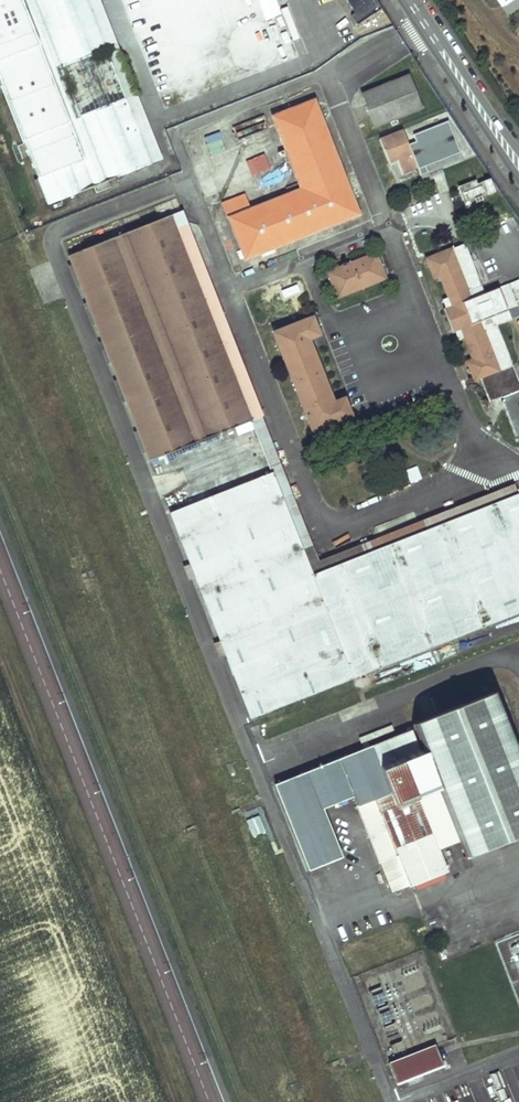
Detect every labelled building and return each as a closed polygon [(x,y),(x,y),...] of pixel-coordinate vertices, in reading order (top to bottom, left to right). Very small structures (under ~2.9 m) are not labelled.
[(87,0),(0,0),(0,80),(48,204),(138,169),(151,164),(111,62),(87,0)] [(382,9),(376,0),(347,0),(355,13),(351,16),(357,25),(382,9)] [(422,108),(409,75),(363,93),(375,126),(422,108)] [(361,214),(315,99),(273,115),(301,189),(229,217),(242,250),(238,251),(241,259),(245,257),(245,259),(361,214)] [(417,167),(403,131),(380,140),(389,164),(398,160),(402,173),(417,167)] [(476,181),(459,188),(467,207),(484,201),(482,196),(495,192),(490,180),(477,185),(476,181)] [(253,421),(172,215),(158,220),(68,255),(150,461),(253,421)] [(518,316),(518,281),(512,283),(484,294),(465,244),(427,258),(434,278),(441,275),(449,297),(443,300),(446,308),(444,309),(453,332),(455,331),(458,340),(465,337),(474,359),(467,362),(474,381),(481,378),(489,401),(518,390),(518,382),(497,325),(518,316)] [(338,297),(386,278),(376,253),(367,256),(351,263),(328,272),(338,297)] [(351,263),(367,256),(365,253),(350,259),(351,263)] [(320,335),(313,317),(273,332),(309,425),(312,432),(352,417),(345,398),(334,403),(310,339),(320,335)] [(416,467),(406,470),(410,482),(420,478),(416,467)] [(273,472),(170,512),(251,718),(518,613),(518,496),(518,494),(313,575),(273,472)] [(494,691),(410,725),(412,730),(307,771),(275,784),(310,870),(341,858),(322,809),(354,796),(359,807),(381,862),(385,860),(398,892),(449,871),(441,849),(464,839),(470,855),(518,835),(518,754),(494,691)] [(259,816),(247,820),(252,836),(265,832),(259,816)] [(435,1044),(390,1062),(398,1083),(444,1065),(435,1044)]
